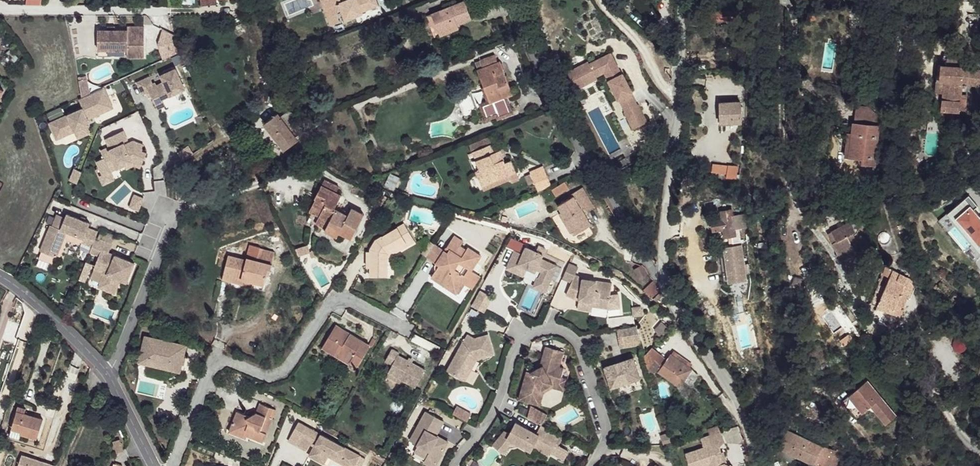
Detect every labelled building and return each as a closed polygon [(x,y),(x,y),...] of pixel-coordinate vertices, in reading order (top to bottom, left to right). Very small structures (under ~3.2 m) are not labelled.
[(333,17),(330,0),(321,0),(322,3),(326,1),(332,17),(333,17)] [(333,17),(336,15),(342,13),(345,21),(363,15),(363,13),(379,6),(377,0),(330,0),(333,17)] [(331,27),(335,25),(333,17),(332,17),(326,1),(322,3),(331,27)] [(439,33),(458,25),(471,19),(464,2),(432,15),(439,33)] [(733,12),(706,13),(706,21),(734,20),(733,12)] [(250,19),(242,24),(245,30),(247,34),(256,29),(250,19)] [(245,30),(242,24),(234,29),(237,34),(245,30)] [(459,30),(458,25),(439,33),(441,37),(459,30)] [(110,30),(100,30),(100,50),(130,50),(130,45),(146,45),(146,27),(129,27),(129,31),(117,31),(110,30)] [(251,54),(255,53),(260,51),(256,38),(243,41),(247,60),(252,59),(251,54)] [(146,45),(130,45),(130,50),(130,57),(146,57),(146,45)] [(740,47),(731,48),(732,60),(740,60),(740,47)] [(302,60),(299,49),(294,51),(298,61),(302,60)] [(610,54),(603,57),(610,70),(613,68),(618,76),(621,75),(610,54)] [(508,82),(506,76),(500,62),(498,62),(494,55),(479,61),(482,68),(477,70),(489,100),(481,104),(486,117),(496,113),(498,118),(509,114),(503,96),(512,92),(508,82)] [(618,100),(631,94),(632,93),(622,74),(621,75),(618,76),(613,68),(610,70),(603,57),(588,65),(587,63),(567,73),(573,86),(594,75),(595,78),(603,74),(605,73),(609,80),(607,81),(617,101),(618,100)] [(938,64),(936,80),(939,81),(937,110),(959,112),(960,109),(966,110),(967,94),(961,94),(962,82),(968,83),(969,69),(969,67),(938,64)] [(149,77),(137,83),(142,95),(149,92),(155,106),(163,102),(162,100),(185,89),(175,69),(161,76),(164,82),(156,86),(155,83),(153,84),(149,77)] [(978,70),(969,69),(968,83),(977,84),(978,70)] [(596,80),(594,75),(573,86),(575,91),(596,80)] [(869,78),(860,77),(858,87),(868,88),(869,78)] [(86,80),(79,81),(81,97),(89,94),(86,80)] [(50,123),(55,136),(74,128),(75,131),(91,124),(88,119),(113,108),(104,87),(79,99),(83,108),(50,123)] [(618,100),(624,112),(637,106),(631,94),(618,100)] [(741,103),(720,103),(721,123),(741,123),(741,103)] [(624,112),(623,113),(632,130),(647,122),(638,105),(637,106),(624,112)] [(286,122),(292,119),(296,115),(289,106),(279,113),(286,122)] [(857,106),(855,123),(880,125),(878,116),(869,108),(857,106)] [(297,126),(292,119),(286,122),(279,113),(265,123),(285,150),(298,141),(302,139),(300,136),(297,138),(295,135),(297,134),(294,129),(297,126)] [(855,123),(853,123),(853,133),(855,133),(853,159),(862,160),(862,165),(875,167),(880,125),(855,123)] [(74,128),(55,136),(57,140),(75,131),(74,128)] [(105,158),(97,161),(100,168),(103,175),(111,171),(126,165),(134,161),(143,164),(147,152),(143,151),(145,146),(144,145),(134,141),(126,145),(124,142),(128,140),(124,131),(106,139),(110,147),(101,151),(105,158)] [(853,133),(849,132),(845,158),(853,159),(855,133),(853,133)] [(302,139),(298,141),(304,149),(311,145),(304,136),(302,139)] [(471,146),(474,153),(492,145),(489,139),(471,146)] [(182,158),(193,151),(188,143),(177,150),(182,158)] [(476,171),(482,187),(516,173),(511,161),(505,163),(500,151),(495,154),(492,145),(474,153),(480,169),(476,171)] [(739,167),(713,164),(712,172),(728,174),(727,179),(737,180),(739,167)] [(71,179),(78,182),(83,170),(76,167),(71,179)] [(115,179),(111,171),(103,175),(100,168),(97,170),(104,185),(115,179)] [(534,185),(537,193),(550,187),(544,171),(531,176),(534,185)] [(516,173),(482,187),(485,192),(518,178),(516,173)] [(696,175),(683,174),(681,185),(695,187),(696,175)] [(401,179),(391,175),(386,183),(397,188),(401,179)] [(531,176),(526,178),(529,187),(534,185),(531,176)] [(323,179),(320,184),(335,192),(337,187),(323,179)] [(313,202),(309,210),(318,215),(314,222),(325,228),(327,225),(339,232),(352,238),(365,213),(352,207),(348,214),(334,207),(340,195),(335,192),(320,184),(314,196),(315,197),(318,199),(316,203),(313,202)] [(567,184),(554,191),(558,198),(571,191),(567,184)] [(579,214),(582,212),(587,210),(589,214),(596,209),(583,190),(573,196),(574,199),(559,208),(562,213),(568,221),(565,224),(570,233),(573,231),(580,227),(584,233),(592,228),(585,216),(582,217),(579,214)] [(387,197),(380,192),(372,205),(379,210),(387,197)] [(136,194),(131,206),(141,210),(146,197),(136,194)] [(937,223),(962,254),(964,253),(973,264),(979,258),(979,221),(973,212),(977,209),(968,198),(937,223)] [(722,229),(723,237),(727,237),(727,238),(731,237),(731,242),(728,243),(728,247),(722,247),(726,284),(744,282),(739,230),(746,229),(745,215),(733,216),(733,210),(722,211),(723,220),(711,221),(712,230),(722,229)] [(559,215),(565,224),(568,221),(562,213),(559,215)] [(51,226),(41,252),(57,258),(67,232),(84,238),(82,243),(92,247),(96,238),(98,232),(89,229),(90,224),(67,214),(65,218),(61,230),(53,226),(51,226)] [(57,215),(53,226),(61,230),(65,218),(57,215)] [(855,220),(832,231),(837,242),(833,243),(842,262),(856,254),(852,246),(848,237),(860,230),(855,220)] [(389,251),(413,239),(405,224),(375,240),(371,249),(371,253),(372,267),(372,275),(389,275),(389,257),(389,251)] [(337,237),(339,232),(327,225),(325,228),(324,230),(337,237)] [(578,238),(584,233),(580,227),(573,231),(578,238)] [(454,234),(445,246),(449,249),(446,254),(448,263),(436,266),(436,268),(429,278),(446,289),(452,285),(451,283),(460,281),(464,273),(461,271),(465,265),(471,268),(480,254),(469,246),(467,249),(460,245),(463,241),(454,234)] [(112,244),(96,238),(92,247),(90,253),(100,256),(96,266),(109,271),(102,289),(115,294),(120,280),(127,282),(134,263),(108,253),(112,244)] [(415,242),(413,239),(389,251),(389,257),(415,242)] [(425,257),(434,244),(428,241),(420,253),(425,257)] [(861,241),(852,246),(856,254),(860,263),(864,261),(861,241)] [(443,249),(434,243),(434,244),(425,257),(423,259),(433,265),(443,249)] [(309,245),(297,249),(299,257),(312,252),(309,245)] [(445,246),(443,249),(433,265),(435,266),(436,266),(448,263),(446,254),(449,249),(445,246)] [(256,260),(259,250),(251,247),(246,261),(229,256),(222,279),(234,282),(235,277),(253,282),(252,287),(263,290),(267,275),(270,275),(272,265),(256,260)] [(536,277),(535,279),(532,286),(544,291),(556,266),(541,259),(542,255),(525,247),(522,255),(520,254),(514,251),(507,265),(516,269),(518,265),(535,273),(536,270),(541,272),(538,277),(536,277)] [(275,254),(259,250),(256,260),(272,265),(275,254)] [(856,254),(842,262),(846,270),(860,263),(856,254)] [(647,273),(642,263),(634,268),(640,277),(647,273)] [(524,274),(535,279),(536,277),(538,277),(541,272),(536,270),(535,273),(518,265),(516,269),(507,265),(506,269),(522,277),(524,274)] [(577,269),(568,265),(561,279),(570,283),(573,276),(577,269)] [(109,271),(96,266),(95,270),(102,273),(103,276),(98,287),(102,289),(109,271)] [(894,270),(887,266),(886,268),(884,274),(871,303),(878,306),(894,270)] [(916,281),(894,270),(878,306),(901,316),(916,281)] [(467,275),(464,273),(460,281),(451,283),(452,285),(446,289),(454,295),(467,275)] [(577,295),(577,299),(576,309),(589,311),(590,306),(605,308),(605,310),(617,308),(615,294),(607,295),(609,283),(580,280),(573,276),(570,283),(564,295),(573,299),(573,297),(575,294),(577,295)] [(234,282),(252,287),(253,282),(235,277),(234,282)] [(944,278),(941,281),(957,293),(960,290),(944,278)] [(480,291),(476,298),(488,304),(492,297),(480,291)] [(961,297),(957,293),(949,302),(954,306),(957,303),(961,297)] [(961,297),(957,303),(961,306),(965,301),(961,297)] [(476,298),(472,306),(484,313),(488,304),(476,298)] [(901,316),(878,306),(877,310),(900,319),(901,316)] [(663,320),(655,327),(657,330),(665,322),(663,320)] [(665,322),(657,330),(662,335),(670,327),(665,322)] [(337,358),(334,363),(347,370),(350,364),(358,368),(370,347),(336,328),(323,349),(337,358)] [(633,329),(618,330),(619,338),(623,338),(623,344),(637,343),(633,331),(633,329)] [(474,361),(479,360),(496,356),(492,336),(477,339),(469,334),(450,371),(464,378),(470,368),(466,367),(470,358),(474,361)] [(172,367),(171,371),(182,374),(189,346),(148,336),(141,363),(151,365),(152,362),(172,367)] [(638,346),(637,343),(623,344),(623,338),(619,338),(620,348),(638,346)] [(557,385),(559,377),(562,368),(557,366),(562,352),(545,347),(542,356),(545,357),(542,366),(538,368),(530,372),(526,371),(518,399),(534,404),(539,389),(551,382),(557,385)] [(320,354),(334,363),(337,358),(323,349),(320,354)] [(387,374),(401,381),(415,389),(426,370),(398,356),(399,354),(391,349),(384,362),(391,366),(387,374)] [(647,372),(649,377),(658,374),(673,386),(676,387),(679,387),(681,386),(684,384),(689,388),(698,378),(690,373),(689,371),(685,369),(688,366),(677,358),(675,361),(670,358),(666,363),(650,351),(646,356),(643,360),(647,372)] [(632,357),(604,367),(611,387),(639,377),(632,357)] [(467,380),(479,360),(474,361),(470,358),(466,367),(470,368),(464,378),(467,380)] [(151,365),(171,371),(172,367),(152,362),(151,365)] [(399,385),(401,381),(387,374),(385,377),(399,385)] [(567,379),(559,377),(557,385),(551,382),(539,389),(534,404),(539,405),(542,393),(552,387),(563,390),(567,379)] [(868,380),(843,401),(857,419),(872,406),(887,425),(897,417),(868,380)] [(255,417),(246,432),(248,433),(251,437),(267,443),(275,420),(272,419),(275,409),(263,405),(259,415),(255,417)] [(546,414),(528,405),(525,416),(540,425),(546,414)] [(26,410),(19,407),(11,431),(37,440),(43,420),(25,414),(26,410)] [(465,411),(457,407),(453,414),(461,418),(465,411)] [(442,419),(427,411),(411,440),(431,452),(426,462),(433,465),(437,465),(450,441),(438,435),(434,433),(442,419)] [(471,415),(465,411),(461,418),(467,422),(471,415)] [(234,427),(246,432),(255,417),(253,417),(240,413),(234,427)] [(446,420),(442,419),(434,433),(438,435),(446,420)] [(509,433),(505,439),(515,445),(518,446),(529,453),(532,448),(546,457),(548,454),(554,443),(558,445),(562,437),(540,425),(536,433),(515,422),(509,433)] [(299,447),(309,428),(301,424),(291,442),(299,447)] [(244,437),(246,432),(234,427),(232,433),(244,437)] [(309,428),(299,447),(307,452),(310,451),(313,446),(316,441),(320,444),(317,449),(311,459),(319,462),(325,451),(353,465),(357,465),(362,456),(309,428)] [(778,447),(820,465),(830,465),(837,451),(824,445),(821,447),(787,429),(778,447)] [(505,439),(509,433),(504,430),(496,447),(510,455),(513,450),(516,450),(517,449),(518,446),(515,445),(505,439)] [(700,438),(703,448),(685,455),(688,465),(728,465),(723,464),(722,459),(723,458),(721,453),(720,448),(725,442),(721,431),(700,438)] [(124,450),(115,432),(111,441),(118,453),(124,450)] [(660,436),(663,445),(672,444),(668,434),(660,436)] [(558,445),(554,443),(548,454),(562,462),(568,451),(558,445)] [(325,451),(319,462),(325,465),(326,465),(330,459),(343,465),(353,465),(325,451)] [(837,451),(830,465),(837,465),(843,453),(837,451)] [(23,456),(19,465),(53,465),(23,456)] [(364,457),(359,465),(360,465),(364,465),(368,459),(364,457)]
